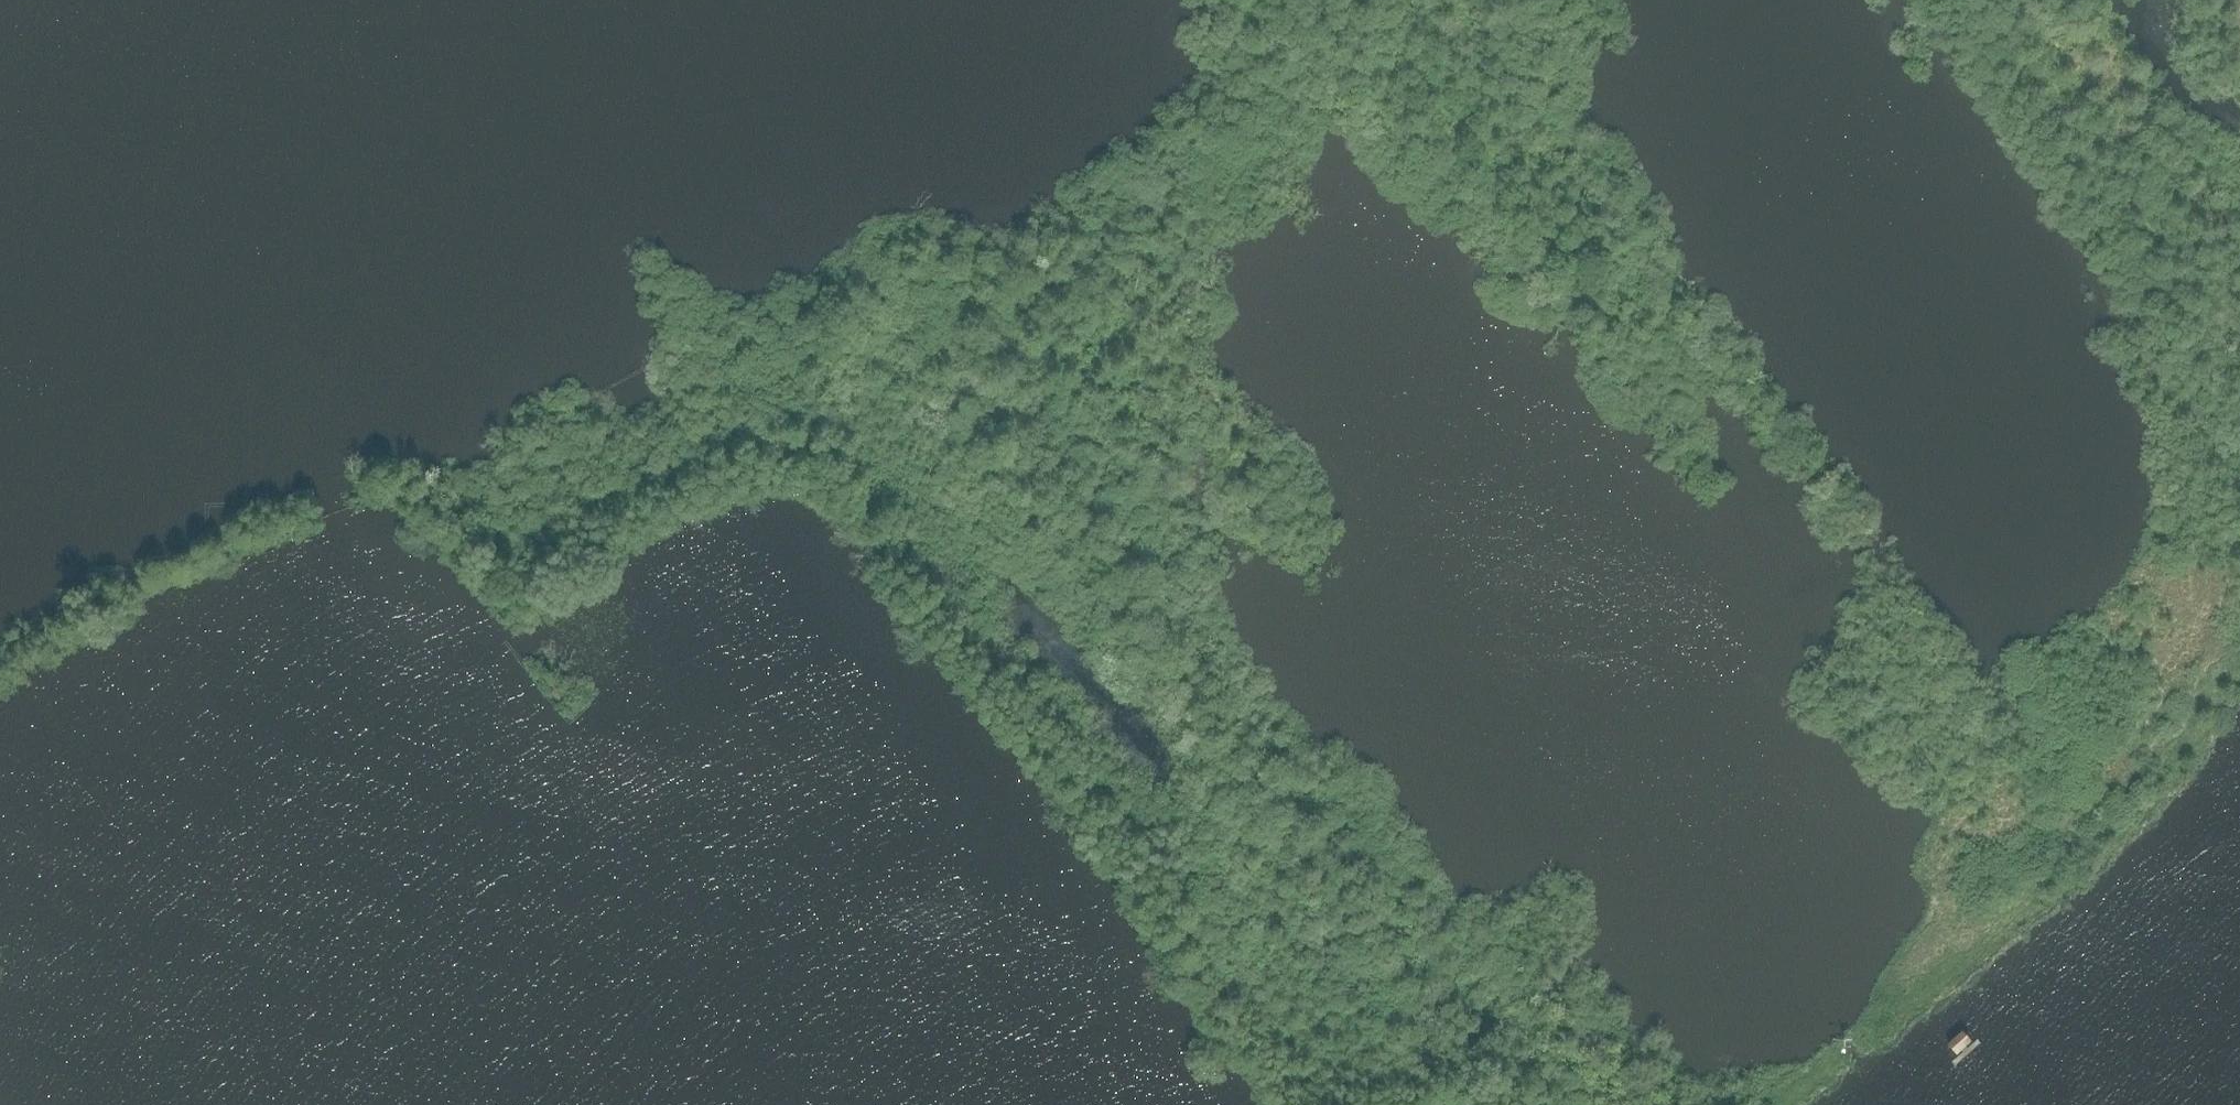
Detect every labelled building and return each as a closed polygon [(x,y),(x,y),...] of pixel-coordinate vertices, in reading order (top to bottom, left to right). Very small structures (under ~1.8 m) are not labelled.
[(1962,1037),(1948,1048),(1954,1055),(1967,1043),(1962,1037)]
